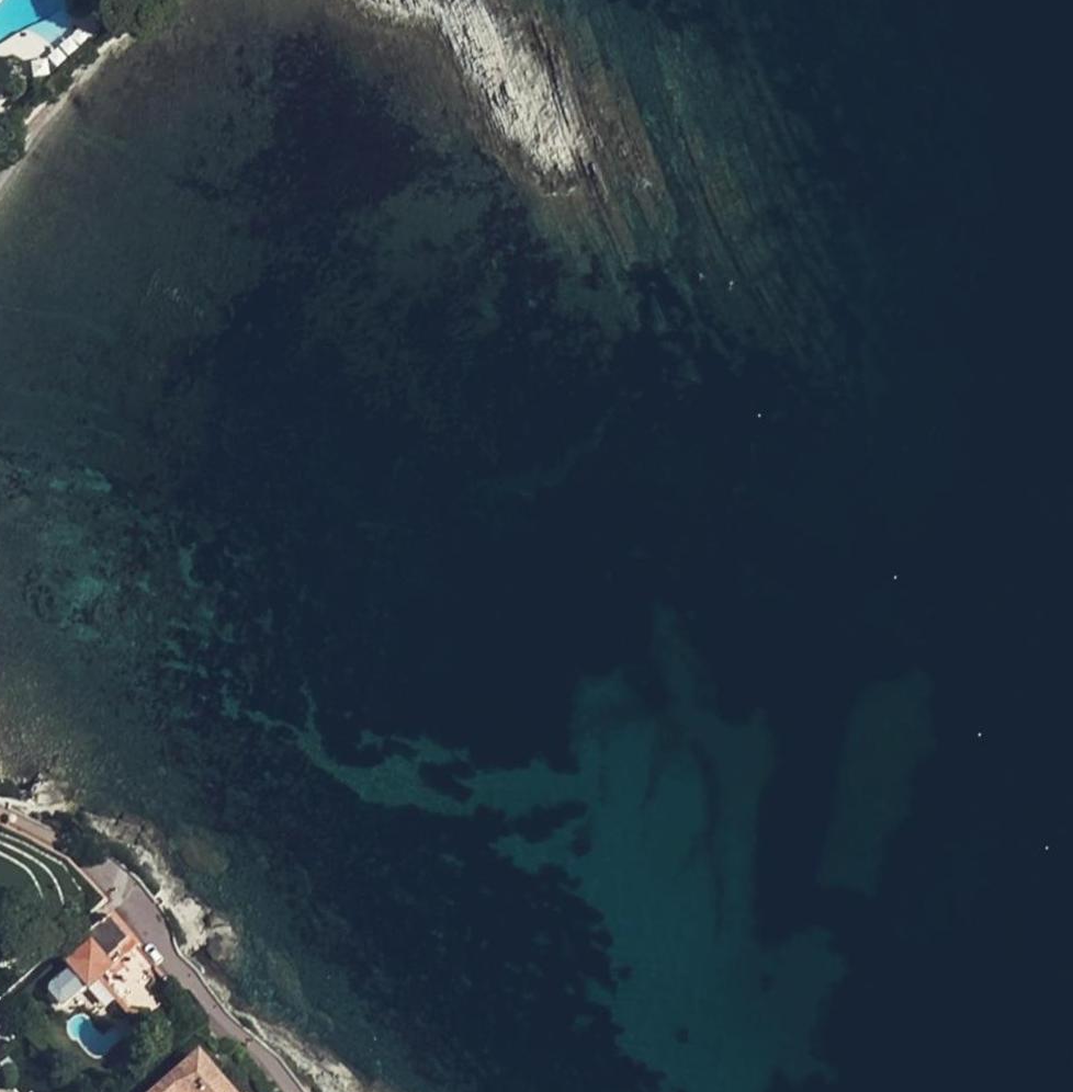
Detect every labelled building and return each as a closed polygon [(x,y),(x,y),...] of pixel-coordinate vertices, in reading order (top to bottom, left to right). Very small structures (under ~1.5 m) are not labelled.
[(98,982),(95,979),(106,969),(109,973),(138,948),(111,916),(79,945),(86,953),(68,968),(71,972),(84,988),(87,991),(98,982)] [(98,983),(129,1019),(169,985),(138,949),(98,983)] [(71,972),(68,968),(60,976),(63,979),(71,972)] [(98,982),(109,973),(106,969),(95,979),(98,982)] [(76,995),(84,988),(71,972),(63,979),(76,995)] [(87,991),(84,988),(76,995),(78,998),(87,991)] [(177,1029),(173,1024),(166,1023),(162,1027),(160,1034),(165,1038),(172,1039),(177,1036),(177,1029)] [(215,1080),(205,1087),(187,1069),(197,1060),(214,1078),(226,1066),(198,1030),(153,1068),(167,1085),(159,1091),(226,1091),(215,1080)] [(205,1087),(215,1080),(214,1078),(197,1060),(187,1069),(205,1087)]
